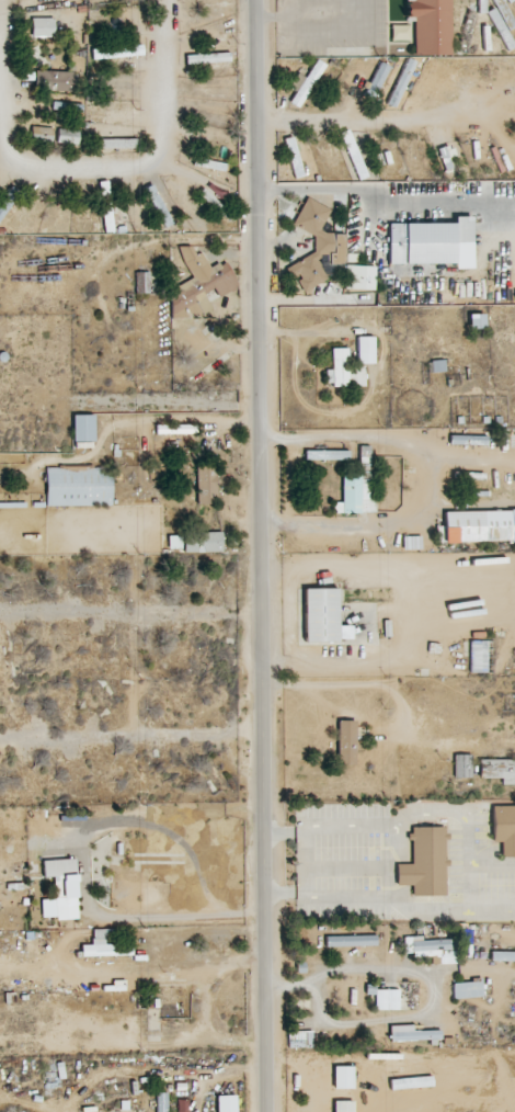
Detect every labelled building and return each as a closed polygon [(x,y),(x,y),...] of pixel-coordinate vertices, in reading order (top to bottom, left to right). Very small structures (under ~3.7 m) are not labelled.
[(414,2),(406,2),(407,17),(414,16),(414,55),(452,55),(451,0),(414,0),(414,2)] [(507,51),(514,47),(514,46),(507,30),(514,27),(509,17),(501,21),(494,8),(486,12),(507,51)] [(54,18),(32,18),(32,37),(54,36),(54,18)] [(143,56),(142,46),(92,48),(92,58),(143,56)] [(414,61),(405,57),(388,105),(397,108),(414,61)] [(390,61),(381,58),(366,98),(375,101),(390,61)] [(290,103),(302,109),(323,63),(316,60),(310,72),(299,67),(289,87),(295,91),(290,103)] [(72,72),(35,71),(34,91),(71,91),(72,72)] [(94,114),(95,105),(55,104),(55,112),(94,114)] [(53,128),(32,126),(30,140),(52,142),(53,128)] [(78,144),(79,130),(58,129),(57,143),(78,144)] [(293,179),(302,177),(294,137),(285,139),(293,179)] [(18,191),(8,185),(0,200),(0,223),(18,191)] [(345,233),(321,233),(321,230),(331,210),(306,197),(293,224),(299,224),(302,230),(314,236),(314,253),(285,267),(290,276),(299,276),(298,283),(303,292),(324,282),(337,282),(337,266),(345,262),(345,233)] [(164,227),(173,223),(165,208),(157,212),(164,227)] [(388,264),(455,263),(455,243),(472,243),(471,216),(454,217),(454,223),(388,224),(388,264)] [(169,291),(172,319),(189,317),(187,305),(215,291),(218,297),(238,287),(226,263),(215,264),(209,267),(203,253),(195,254),(191,245),(180,247),(180,254),(193,279),(169,291)] [(374,290),(375,266),(345,265),(344,289),(374,290)] [(136,294),(149,293),(149,272),(135,272),(136,294)] [(484,314),(469,314),(469,329),(484,329),(484,314)] [(374,336),(357,337),(358,364),(374,363),(374,336)] [(331,348),(331,370),(326,370),(326,385),(347,385),(348,348),(331,348)] [(365,366),(349,366),(348,386),(364,386),(365,366)] [(73,444),(88,444),(88,441),(94,441),(93,415),(73,415),(73,444)] [(196,426),(156,424),(156,433),(196,434),(196,426)] [(349,451),(305,451),(305,460),(349,460),(349,451)] [(217,504),(216,462),(196,462),(197,504),(217,504)] [(46,468),(46,506),(112,505),(112,467),(46,468)] [(342,502),(334,502),(335,513),(376,512),(375,496),(369,496),(368,475),(341,475),(342,502)] [(444,511),(444,542),(514,541),(514,510),(444,511)] [(222,552),(221,532),(183,533),(183,553),(222,552)] [(180,536),(168,536),(169,549),(180,548),(180,536)] [(338,642),(337,588),(303,589),(304,642),(338,642)] [(487,672),(487,640),(469,641),(470,673),(487,672)] [(355,764),(355,721),(338,720),(337,764),(355,764)] [(471,754),(454,754),(454,778),(471,778),(471,754)] [(479,760),(479,778),(501,778),(501,784),(514,784),(514,759),(479,760)] [(492,806),(492,842),(501,842),(501,857),(514,857),(514,806),(492,806)] [(412,895),(446,895),(446,827),(410,827),(410,864),(396,864),(396,885),(412,885),(412,895)] [(42,860),(43,877),(54,877),(55,899),(41,900),(42,919),(78,918),(76,878),(75,859),(42,860)] [(81,945),(81,957),(132,955),(132,944),(104,944),(104,931),(92,931),(92,945),(81,945)] [(326,947),(376,945),(376,935),(325,937),(326,947)] [(404,937),(404,956),(432,955),(432,964),(455,963),(454,939),(422,940),(421,936),(404,937)] [(514,961),(514,952),(491,951),(490,960),(514,961)] [(482,980),(453,982),(453,998),(482,997),(482,980)] [(440,1030),(412,1031),(412,1025),(390,1026),(390,1041),(440,1040),(440,1030)] [(168,1093),(157,1093),(156,1111),(167,1111),(168,1093)] [(236,1095),(217,1096),(218,1111),(236,1111),(236,1095)] [(352,1101),(334,1101),(334,1111),(353,1111),(352,1101)]
